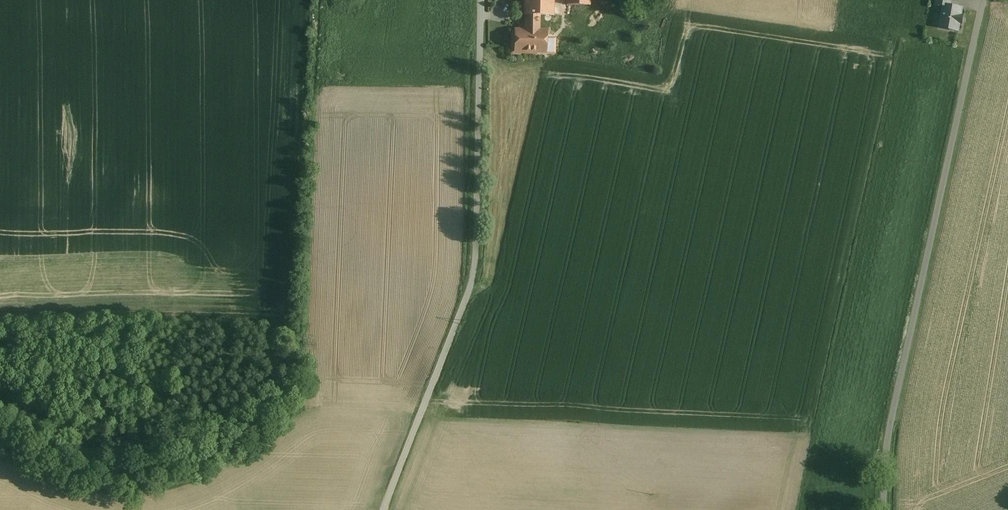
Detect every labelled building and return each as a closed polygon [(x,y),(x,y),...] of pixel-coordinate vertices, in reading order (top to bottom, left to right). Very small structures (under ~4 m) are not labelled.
[(538,16),(553,16),(553,0),(524,0),(524,15),(526,15),(538,16)] [(950,5),(944,4),(940,29),(959,32),(960,23),(962,24),(964,15),(962,14),(963,8),(950,5)] [(538,16),(526,15),(526,28),(523,31),(515,31),(515,32),(513,32),(512,41),(515,41),(515,51),(523,51),(523,54),(536,55),(536,52),(545,52),(546,31),(537,31),(538,16)]
